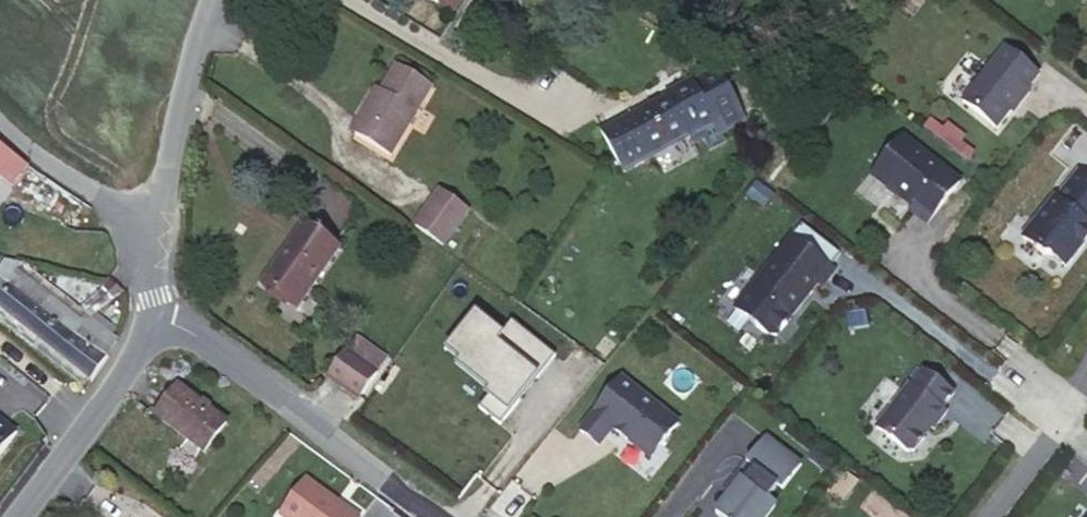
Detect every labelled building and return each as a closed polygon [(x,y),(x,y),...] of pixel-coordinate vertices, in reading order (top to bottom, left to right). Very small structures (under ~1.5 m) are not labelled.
[(454,14),(462,0),(430,0),(454,14)] [(1034,75),(999,48),(958,102),(992,129),(1005,112),(1012,104),(1014,106),(1025,93),(1022,90),(1034,75)] [(432,86),(397,64),(376,100),(371,96),(359,118),(363,120),(355,134),(390,156),(432,86)] [(718,68),(693,81),(692,79),(664,94),(667,99),(632,119),(630,114),(601,131),(620,168),(651,152),(649,149),(684,130),(692,144),(703,138),(709,150),(726,141),(722,134),(746,120),(718,68)] [(1014,106),(1012,104),(1005,112),(1009,114),(1014,106)] [(923,225),(956,182),(898,137),(867,177),(909,209),(906,212),(923,225)] [(1072,173),(1051,200),(1050,198),(1018,239),(1041,256),(1047,255),(1062,267),(1080,244),(1078,243),(1086,230),(1086,184),(1072,173)] [(438,242),(457,215),(445,207),(451,199),(443,194),(418,228),(438,242)] [(445,207),(457,215),(463,208),(451,199),(445,207)] [(339,247),(304,222),(261,283),(297,308),(339,247)] [(830,270),(787,236),(745,289),(784,320),(813,283),(817,287),(830,270)] [(116,341),(111,338),(115,329),(95,313),(89,321),(87,319),(88,316),(21,263),(20,265),(5,261),(0,268),(0,275),(1,276),(0,276),(0,323),(34,349),(41,342),(90,381),(107,356),(105,354),(116,341)] [(91,296),(81,283),(72,281),(65,287),(80,305),(91,296)] [(860,311),(839,313),(841,329),(862,326),(860,311)] [(537,380),(556,357),(512,322),(500,336),(473,315),(447,349),(464,362),(460,367),(493,392),(479,409),(501,426),(521,402),(518,400),(535,378),(537,380)] [(378,372),(362,395),(375,405),(400,369),(356,336),(346,351),(378,372)] [(34,349),(84,389),(90,381),(41,342),(34,349)] [(327,378),(359,400),(362,395),(378,372),(346,351),(327,378)] [(937,409),(949,393),(919,371),(907,386),(905,384),(872,427),(903,452),(908,451),(918,437),(925,427),(929,429),(941,412),(937,409)] [(622,379),(580,432),(599,447),(613,429),(650,459),(679,424),(622,379)] [(226,423),(178,386),(155,416),(204,452),(226,423)] [(18,433),(0,419),(0,457),(18,433)] [(761,437),(741,462),(749,468),(739,480),(732,475),(719,492),(724,496),(711,512),(717,516),(761,516),(771,505),(763,500),(773,487),(777,490),(797,464),(761,437)] [(741,462),(732,475),(739,480),(749,468),(741,462)] [(841,470),(824,492),(837,502),(854,480),(841,470)] [(308,479),(282,515),(284,516),(353,516),(336,505),(339,501),(308,479)] [(339,501),(336,505),(353,516),(360,516),(339,501)]
